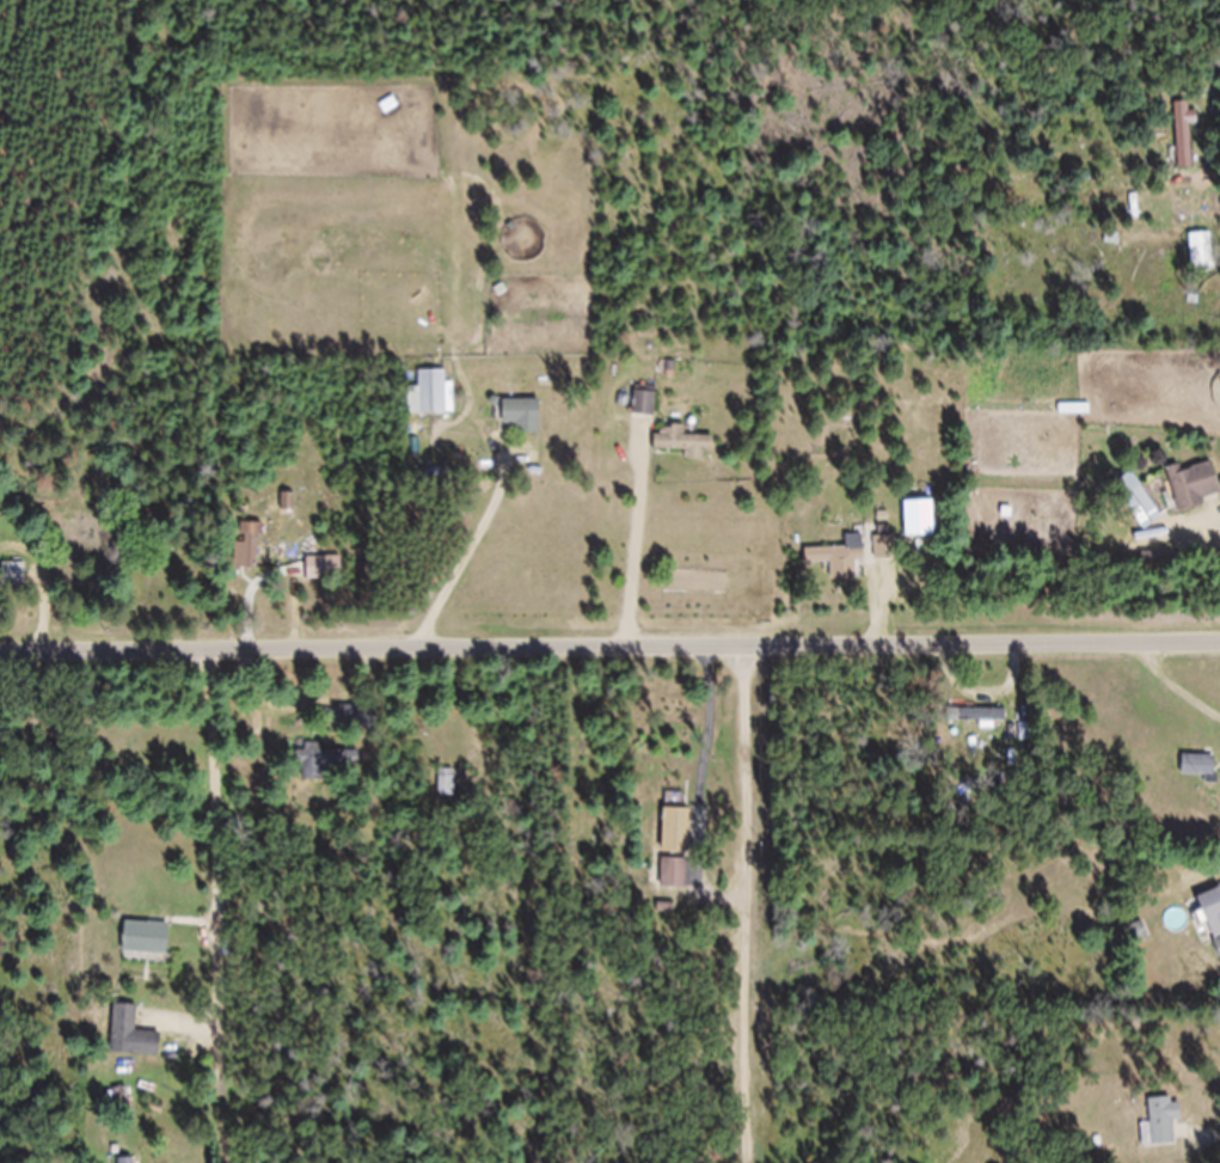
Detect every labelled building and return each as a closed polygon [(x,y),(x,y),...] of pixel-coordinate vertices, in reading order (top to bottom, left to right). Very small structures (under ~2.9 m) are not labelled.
[(1191,126),(1190,116),(1177,116),(1180,182),(1194,182),(1192,138),(1199,138),(1199,125),(1191,126)] [(1214,246),(1192,246),(1192,281),(1214,281),(1214,246)] [(421,428),(456,428),(456,396),(447,396),(447,384),(421,384),(421,428)] [(657,400),(636,400),(636,429),(657,429),(657,400)] [(541,414),(504,414),(504,437),(518,437),(518,448),(541,448),(541,414)] [(716,450),(686,450),(686,440),(657,440),(657,464),(688,464),(688,475),(706,475),(706,465),(716,465),(716,450)] [(1215,474),(1170,485),(1180,526),(1207,520),(1206,512),(1219,508),(1219,496),(1215,474)] [(1141,543),(1161,535),(1146,500),(1127,508),(1141,543)] [(295,507),(284,507),(284,522),(295,522),(295,507)] [(237,554),(237,581),(261,581),(261,537),(241,537),(241,554),(237,554)] [(865,574),(864,548),(847,549),(847,561),(807,563),(808,576),(865,574)] [(343,592),(343,569),(308,569),(308,592),(343,592)] [(27,600),(27,577),(1,577),(1,600),(27,600)] [(1009,722),(959,722),(959,735),(1009,735),(1009,722)] [(294,763),(294,777),(305,777),(304,789),(360,790),(361,761),(306,759),(305,764),(294,763)] [(1184,788),(1207,788),(1207,795),(1218,795),(1218,767),(1184,767),(1184,788)] [(456,809),(456,782),(441,782),(441,809),(456,809)] [(691,865),(691,820),(664,820),(664,865),(691,865)] [(663,900),(688,900),(688,871),(663,871),(663,900)] [(1219,965),(1219,900),(1200,908),(1219,965)] [(124,963),(168,966),(169,936),(126,934),(124,963)] [(112,1065),(160,1068),(161,1046),(136,1044),(138,1018),(115,1016),(112,1065)] [(1175,1131),(1180,1131),(1179,1109),(1150,1111),(1153,1158),(1176,1156),(1175,1131)]
